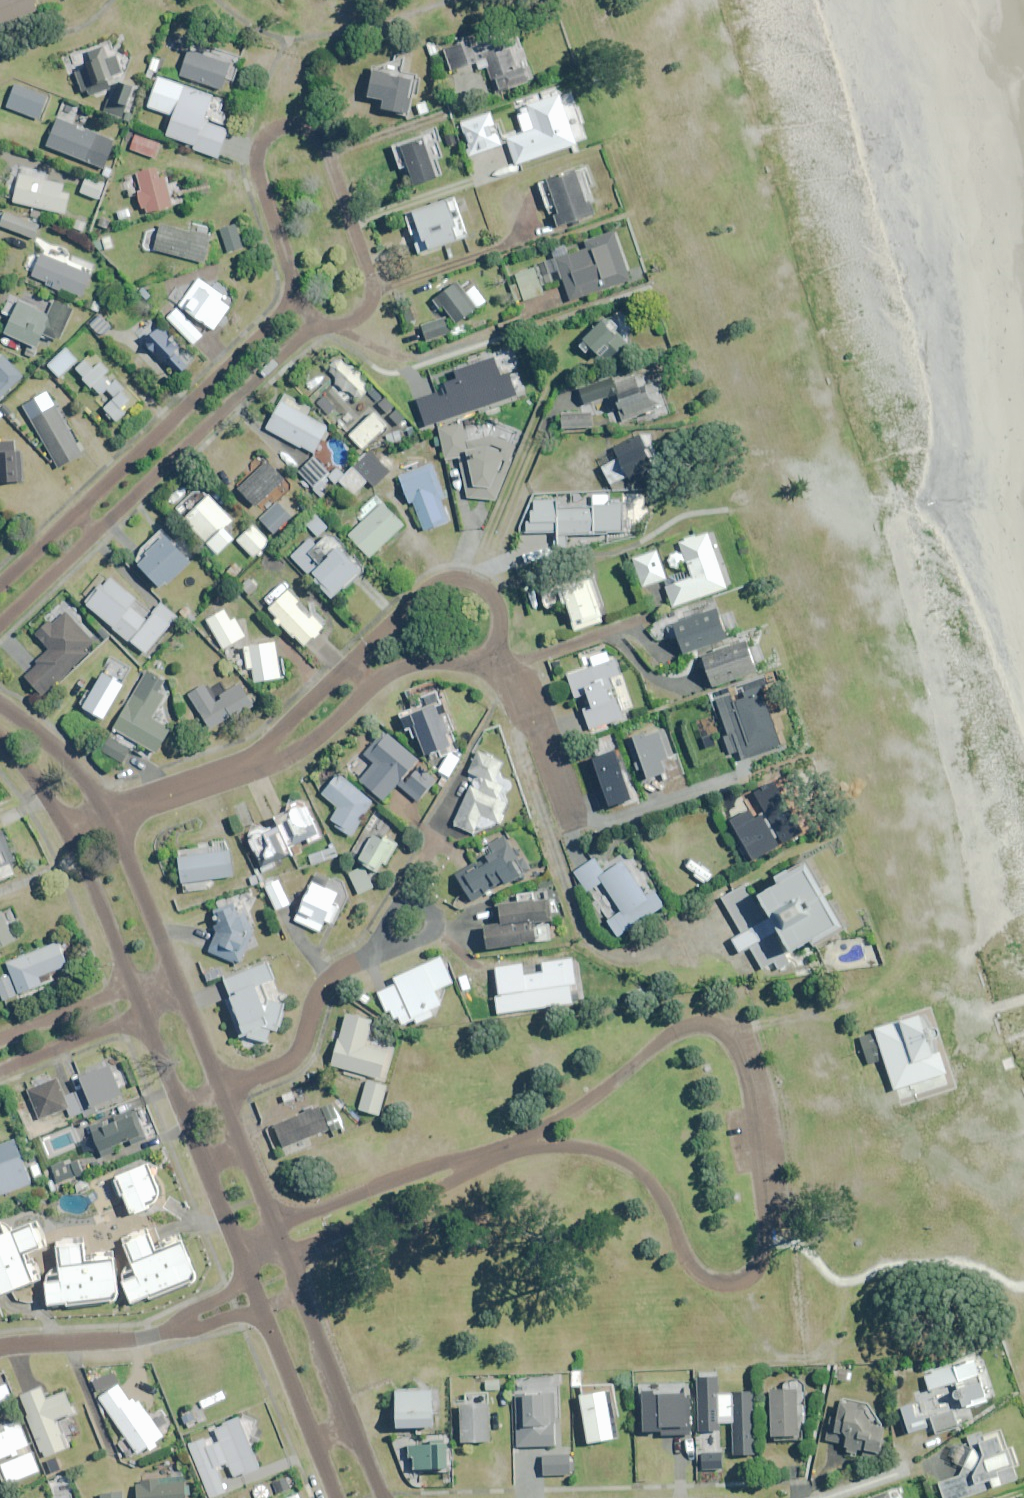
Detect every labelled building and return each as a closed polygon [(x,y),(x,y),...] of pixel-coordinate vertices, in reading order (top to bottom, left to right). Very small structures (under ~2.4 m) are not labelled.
[(519,69),(506,32),(481,40),(500,94),(531,83),(525,67),(519,69)] [(479,63),(471,41),(445,50),(452,72),(479,63)] [(111,59),(107,46),(72,56),(82,89),(95,96),(118,89),(114,76),(124,73),(119,56),(111,59)] [(232,66),(191,51),(182,76),(223,91),(232,66)] [(418,82),(374,71),(369,96),(387,100),(385,109),(410,115),(418,82)] [(215,98),(161,76),(149,105),(176,116),(168,135),(191,144),(190,146),(219,158),(229,132),(205,122),(215,98)] [(134,90),(121,84),(113,102),(110,100),(105,113),(121,120),(134,90)] [(49,98),(17,86),(8,109),(40,121),(49,98)] [(579,142),(556,87),(525,101),(528,108),(516,112),(525,134),(510,140),(521,167),(579,142)] [(495,124),(491,112),(461,123),(473,157),(507,145),(499,123),(495,124)] [(116,143),(59,120),(49,144),(106,167),(116,143)] [(441,141),(438,132),(403,144),(417,187),(444,177),(438,160),(444,158),(438,142),(441,141)] [(162,144),(138,135),(132,150),(156,160),(162,144)] [(47,174),(14,166),(6,200),(67,215),(71,195),(63,193),(65,185),(46,181),(47,174)] [(161,179),(159,170),(138,174),(147,213),(174,207),(168,178),(161,179)] [(596,200),(585,170),(542,185),(558,229),(597,215),(593,201),(596,200)] [(106,184),(88,178),(82,193),(100,199),(106,184)] [(470,237),(455,199),(407,217),(422,255),(470,237)] [(1,210),(0,213),(0,227),(36,240),(41,225),(1,210)] [(244,249),(238,226),(222,231),(229,253),(244,249)] [(212,238),(162,227),(156,253),(206,263),(212,238)] [(633,279),(615,232),(585,243),(587,249),(557,260),(573,301),(633,279)] [(96,266),(73,257),(69,267),(43,256),(34,278),(83,298),(96,266)] [(545,295),(537,268),(518,274),(526,301),(545,295)] [(212,287),(199,279),(180,307),(217,331),(232,307),(221,300),(228,290),(216,282),(212,287)] [(466,293),(458,284),(438,300),(458,326),(488,303),(475,286),(466,293)] [(76,311),(56,302),(50,316),(20,303),(6,333),(39,347),(45,333),(62,341),(76,311)] [(205,336),(177,309),(168,319),(196,346),(205,336)] [(451,333),(444,314),(421,323),(429,342),(451,333)] [(112,328),(100,317),(92,326),(104,337),(112,328)] [(629,349),(605,320),(585,337),(601,357),(605,354),(613,363),(629,349)] [(168,324),(147,347),(178,376),(199,354),(168,324)] [(79,361),(66,349),(48,367),(61,379),(79,361)] [(345,356),(330,368),(357,402),(372,390),(345,356)] [(0,363),(0,381),(1,382),(0,384),(0,401),(25,377),(6,357),(0,363)] [(94,370),(87,361),(78,369),(100,397),(109,390),(117,400),(106,408),(118,422),(127,414),(123,409),(133,400),(117,380),(112,384),(105,376),(110,372),(102,363),(94,370)] [(503,397),(500,378),(483,380),(482,374),(449,379),(453,405),(503,397)] [(668,410),(659,377),(650,380),(652,384),(640,387),(637,376),(615,382),(615,380),(582,389),(586,404),(609,398),(612,410),(620,408),(624,422),(668,410)] [(85,455),(49,393),(25,406),(61,468),(85,455)] [(311,407),(289,395),(268,431),(312,456),(327,429),(306,417),(311,407)] [(387,426),(377,414),(350,435),(361,448),(387,426)] [(594,428),(593,415),(564,416),(565,429),(594,428)] [(496,500),(521,435),(498,427),(494,438),(492,437),(468,443),(464,425),(441,430),(448,461),(460,458),(470,499),(496,500)] [(661,476),(642,437),(616,449),(621,461),(605,468),(613,485),(630,477),(636,488),(661,476)] [(16,442),(0,443),(0,482),(0,483),(23,483),(23,452),(16,452),(16,442)] [(393,471),(372,450),(340,481),(355,496),(369,482),(375,488),(393,471)] [(316,458),(300,473),(319,494),(335,479),(316,458)] [(286,480),(270,462),(241,490),(258,507),(286,480)] [(447,499),(433,464),(401,477),(411,503),(414,502),(426,532),(451,522),(442,501),(447,499)] [(405,526),(377,496),(360,512),(367,520),(350,536),(371,558),(405,526)] [(610,506),(610,496),(594,496),(594,509),(560,508),(560,500),(533,500),(533,520),(527,520),(527,532),(557,533),(557,536),(624,536),(624,506),(610,506)] [(234,522),(211,497),(186,519),(219,556),(236,540),(226,529),(234,522)] [(293,517),(280,504),(262,521),(275,535),(293,517)] [(329,529),(318,517),(308,525),(318,537),(329,529)] [(271,543),(254,526),(239,542),(256,558),(271,543)] [(728,589),(709,533),(680,543),(692,578),(667,587),(674,608),(728,589)] [(193,564),(168,535),(138,560),(163,589),(193,564)] [(365,568),(332,536),(312,556),(323,566),(312,577),(334,599),(365,568)] [(656,551),(634,558),(644,590),(666,583),(656,551)] [(608,622),(594,577),(561,587),(575,632),(608,622)] [(153,624),(110,587),(92,609),(134,645),(153,624)] [(290,590),(270,610),(306,647),(326,627),(290,590)] [(730,641),(719,609),(675,623),(686,655),(730,641)] [(232,621),(225,610),(207,621),(225,650),(247,637),(236,618),(232,621)] [(96,643),(68,613),(54,625),(51,622),(36,635),(50,650),(36,662),(38,664),(24,677),(42,697),(87,656),(85,653),(96,643)] [(758,672),(747,640),(703,656),(715,688),(758,672)] [(280,662),(277,642),(246,647),(249,671),(254,670),(256,684),(287,679),(285,661),(280,662)] [(622,674),(613,650),(590,658),(593,667),(569,676),(577,699),(589,695),(594,707),(587,709),(594,729),(627,718),(612,678),(622,674)] [(166,683),(149,672),(115,727),(157,754),(171,731),(153,719),(167,697),(160,693),(166,683)] [(125,685),(105,673),(82,713),(102,725),(125,685)] [(783,746),(761,681),(716,696),(729,735),(726,736),(732,755),(741,752),(744,760),(783,746)] [(255,707),(243,686),(215,702),(206,686),(190,695),(210,730),(235,716),(236,717),(255,707)] [(443,721),(438,707),(421,712),(413,715),(427,756),(452,747),(448,735),(456,732),(451,719),(443,721)] [(421,762),(387,733),(367,756),(376,764),(362,781),(385,801),(398,784),(419,802),(438,780),(419,764),(421,762)] [(661,733),(635,741),(644,769),(646,768),(649,779),(667,773),(663,761),(670,759),(661,733)] [(132,749),(112,739),(104,754),(124,765),(132,749)] [(628,784),(616,751),(595,759),(613,808),(634,800),(628,784)] [(506,764),(480,752),(467,780),(474,783),(455,825),(474,834),(478,827),(485,830),(503,822),(512,803),(505,800),(513,783),(500,777),(506,764)] [(451,779),(462,759),(451,753),(439,772),(451,779)] [(376,805),(339,773),(322,793),(341,809),(332,820),(350,835),(376,805)] [(321,839),(308,808),(248,834),(265,874),(296,861),(292,851),(321,839)] [(399,845),(375,832),(360,861),(384,873),(394,854),(399,845)] [(5,836),(0,838),(0,869),(16,862),(5,836)] [(520,860),(505,836),(489,846),(493,853),(456,874),(473,903),(506,884),(507,886),(533,871),(525,857),(520,860)] [(235,877),(229,841),(213,844),(214,848),(179,854),(185,893),(211,889),(210,881),(235,877)] [(338,857),(334,844),(308,852),(312,866),(338,857)] [(758,897),(770,918),(766,920),(746,886),(721,900),(741,935),(731,940),(739,954),(749,949),(761,970),(773,963),(779,973),(792,966),(774,934),(778,932),(791,953),(808,944),(813,953),(853,930),(835,901),(844,896),(834,879),(826,884),(809,855),(770,877),(775,887),(758,897)] [(647,896),(624,861),(605,874),(596,860),(576,873),(589,892),(603,882),(624,912),(609,922),(619,937),(665,906),(655,891),(647,896)] [(375,888),(365,868),(351,876),(361,895),(375,888)] [(326,922),(335,926),(342,910),(345,911),(351,898),(345,884),(318,872),(296,921),(321,933),(326,922)] [(292,905),(280,880),(266,887),(278,912),(292,905)] [(535,903),(534,892),(516,895),(517,903),(501,905),(504,926),(487,929),(489,950),(553,941),(550,923),(555,922),(553,913),(558,913),(556,900),(535,903)] [(247,954),(242,952),(248,938),(252,940),(256,931),(246,913),(240,916),(233,904),(217,914),(223,924),(221,925),(211,950),(211,951),(236,961),(242,964),(247,954)] [(21,940),(14,924),(20,921),(14,908),(0,914),(0,950),(16,942),(21,940)] [(6,966),(10,976),(0,981),(0,991),(5,1001),(43,985),(40,978),(68,966),(59,944),(6,966)] [(454,984),(442,957),(395,979),(398,985),(379,993),(388,1011),(391,1009),(395,1019),(399,1016),(403,1026),(416,1020),(418,1025),(434,1018),(431,1011),(443,1006),(436,992),(454,984)] [(541,957),(530,957),(531,971),(542,971),(541,957)] [(224,979),(244,1037),(268,1043),(272,1030),(278,1032),(287,1000),(269,999),(264,985),(276,981),(270,963),(224,979)] [(543,985),(542,977),(526,979),(527,988),(543,985)] [(903,1068),(942,1055),(937,1040),(941,1039),(937,1027),(933,1029),(928,1013),(890,1026),(903,1068)] [(374,1021),(349,1014),(343,1034),(334,1031),(332,1039),(340,1042),(333,1067),(381,1080),(388,1054),(367,1047),(374,1021)] [(890,1059),(881,1032),(862,1039),(871,1066),(890,1059)] [(124,1097),(113,1067),(82,1079),(94,1108),(124,1097)] [(31,1091),(42,1120),(69,1110),(72,1118),(84,1113),(76,1092),(65,1097),(59,1080),(31,1091)] [(388,1086),(369,1081),(361,1111),(380,1116),(388,1086)] [(133,1146),(149,1140),(137,1108),(134,1110),(130,1101),(113,1107),(119,1123),(107,1127),(105,1123),(92,1128),(94,1133),(82,1137),(89,1157),(101,1152),(104,1158),(115,1154),(113,1148),(132,1141),(133,1146)] [(343,1129),(332,1104),(276,1127),(285,1149),(331,1130),(333,1133),(343,1129)] [(32,1185),(29,1176),(40,1172),(35,1159),(24,1163),(16,1142),(0,1148),(0,1197),(32,1185)] [(87,1180),(80,1162),(54,1172),(57,1179),(49,1183),(53,1193),(87,1180)] [(161,1193),(161,1191),(149,1164),(117,1177),(133,1216),(151,1209),(150,1207),(151,1207),(153,1206),(154,1206),(155,1205),(156,1204),(157,1203),(158,1202),(159,1201),(160,1200),(160,1198),(161,1197),(161,1195),(161,1194),(161,1193)] [(14,1230),(13,1228),(12,1227),(12,1226),(11,1224),(9,1223),(8,1223),(7,1222),(6,1221),(4,1221),(3,1221),(1,1221),(0,1221),(0,1297),(43,1280),(33,1253),(49,1247),(39,1221),(14,1231),(14,1230)] [(123,1278),(123,1280),(132,1304),(149,1298),(150,1300),(199,1281),(182,1237),(173,1240),(155,1247),(149,1230),(125,1239),(134,1261),(132,1262),(131,1262),(130,1264),(129,1265),(128,1266),(127,1267),(126,1268),(125,1270),(125,1271),(124,1272),(124,1274),(123,1275),(123,1277),(123,1278)] [(47,1282),(47,1283),(50,1306),(67,1304),(68,1307),(120,1301),(114,1252),(87,1255),(85,1238),(58,1241),(61,1267),(60,1267),(59,1268),(57,1269),(56,1269),(55,1270),(53,1271),(52,1272),(51,1273),(50,1275),(49,1276),(49,1277),(48,1279),(47,1280),(47,1282)] [(925,1374),(930,1392),(956,1384),(964,1410),(988,1403),(975,1359),(925,1374)] [(853,1370),(837,1369),(837,1381),(853,1382),(853,1370)] [(582,1371),(573,1371),(573,1387),(582,1387),(582,1371)] [(719,1378),(698,1379),(700,1434),(721,1433),(721,1424),(735,1423),(736,1455),(754,1455),(753,1393),(720,1394),(719,1378)] [(501,1390),(500,1381),(486,1382),(486,1391),(501,1390)] [(807,1432),(806,1383),(790,1384),(791,1391),(773,1391),(773,1439),(800,1439),(800,1432),(807,1432)] [(7,1384),(0,1387),(0,1406),(13,1401),(7,1384)] [(132,1404),(120,1385),(101,1398),(139,1455),(149,1449),(151,1452),(158,1448),(155,1444),(165,1438),(139,1399),(132,1404)] [(57,1425),(80,1415),(76,1406),(72,1407),(66,1392),(47,1400),(42,1388),(20,1397),(46,1458),(67,1449),(57,1425)] [(390,1424),(390,1435),(402,1435),(402,1429),(435,1428),(434,1391),(397,1392),(398,1423),(390,1424)] [(620,1439),(613,1391),(582,1396),(590,1444),(620,1439)] [(226,1399),(223,1392),(200,1403),(204,1410),(226,1399)] [(557,1393),(517,1394),(518,1450),(559,1449),(557,1393)] [(688,1395),(646,1394),(645,1432),(665,1432),(665,1436),(694,1437),(694,1430),(688,1430),(688,1395)] [(491,1395),(468,1395),(469,1405),(464,1405),(464,1443),(491,1442),(491,1395)] [(885,1429),(869,1402),(833,1398),(827,1442),(847,1444),(845,1456),(857,1458),(858,1451),(882,1453),(885,1429)] [(917,1418),(913,1405),(901,1408),(910,1435),(929,1429),(925,1416),(917,1418)] [(959,1429),(954,1410),(931,1417),(937,1435),(959,1429)] [(261,1469),(242,1421),(216,1432),(235,1480),(261,1469)] [(22,1426),(0,1433),(0,1460),(18,1454),(17,1451),(29,1447),(22,1426)] [(1005,1434),(984,1440),(982,1433),(965,1438),(967,1447),(973,1451),(965,1468),(965,1475),(935,1485),(939,1497),(942,1497),(944,1497),(945,1497),(967,1497),(1020,1480),(1010,1449),(1005,1434)] [(451,1469),(449,1443),(408,1445),(409,1457),(414,1457),(415,1471),(451,1469)] [(218,1467),(209,1445),(193,1451),(202,1473),(218,1467)] [(40,1473),(33,1453),(1,1466),(8,1485),(40,1473)] [(723,1454),(703,1454),(704,1471),(724,1471),(723,1454)] [(571,1475),(571,1457),(544,1456),(543,1474),(571,1475)] [(185,1476),(159,1478),(160,1480),(139,1482),(140,1497),(187,1497),(185,1476)] [(292,1489),(287,1478),(273,1484),(278,1495),(292,1489)]
